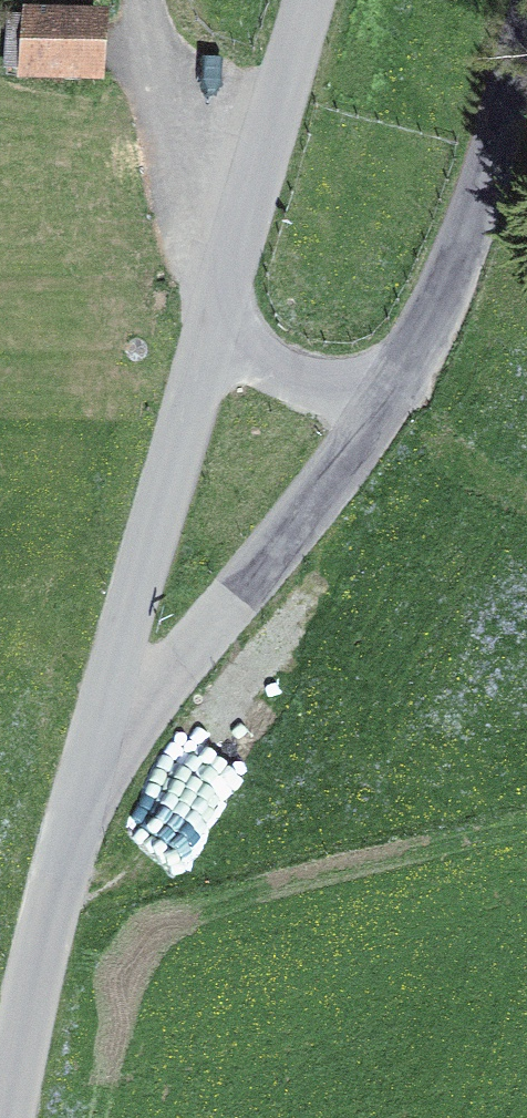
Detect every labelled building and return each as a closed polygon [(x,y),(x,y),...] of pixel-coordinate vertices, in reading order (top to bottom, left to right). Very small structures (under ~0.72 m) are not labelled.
[(108,14),(11,6),(5,79),(102,87),(108,14)]
